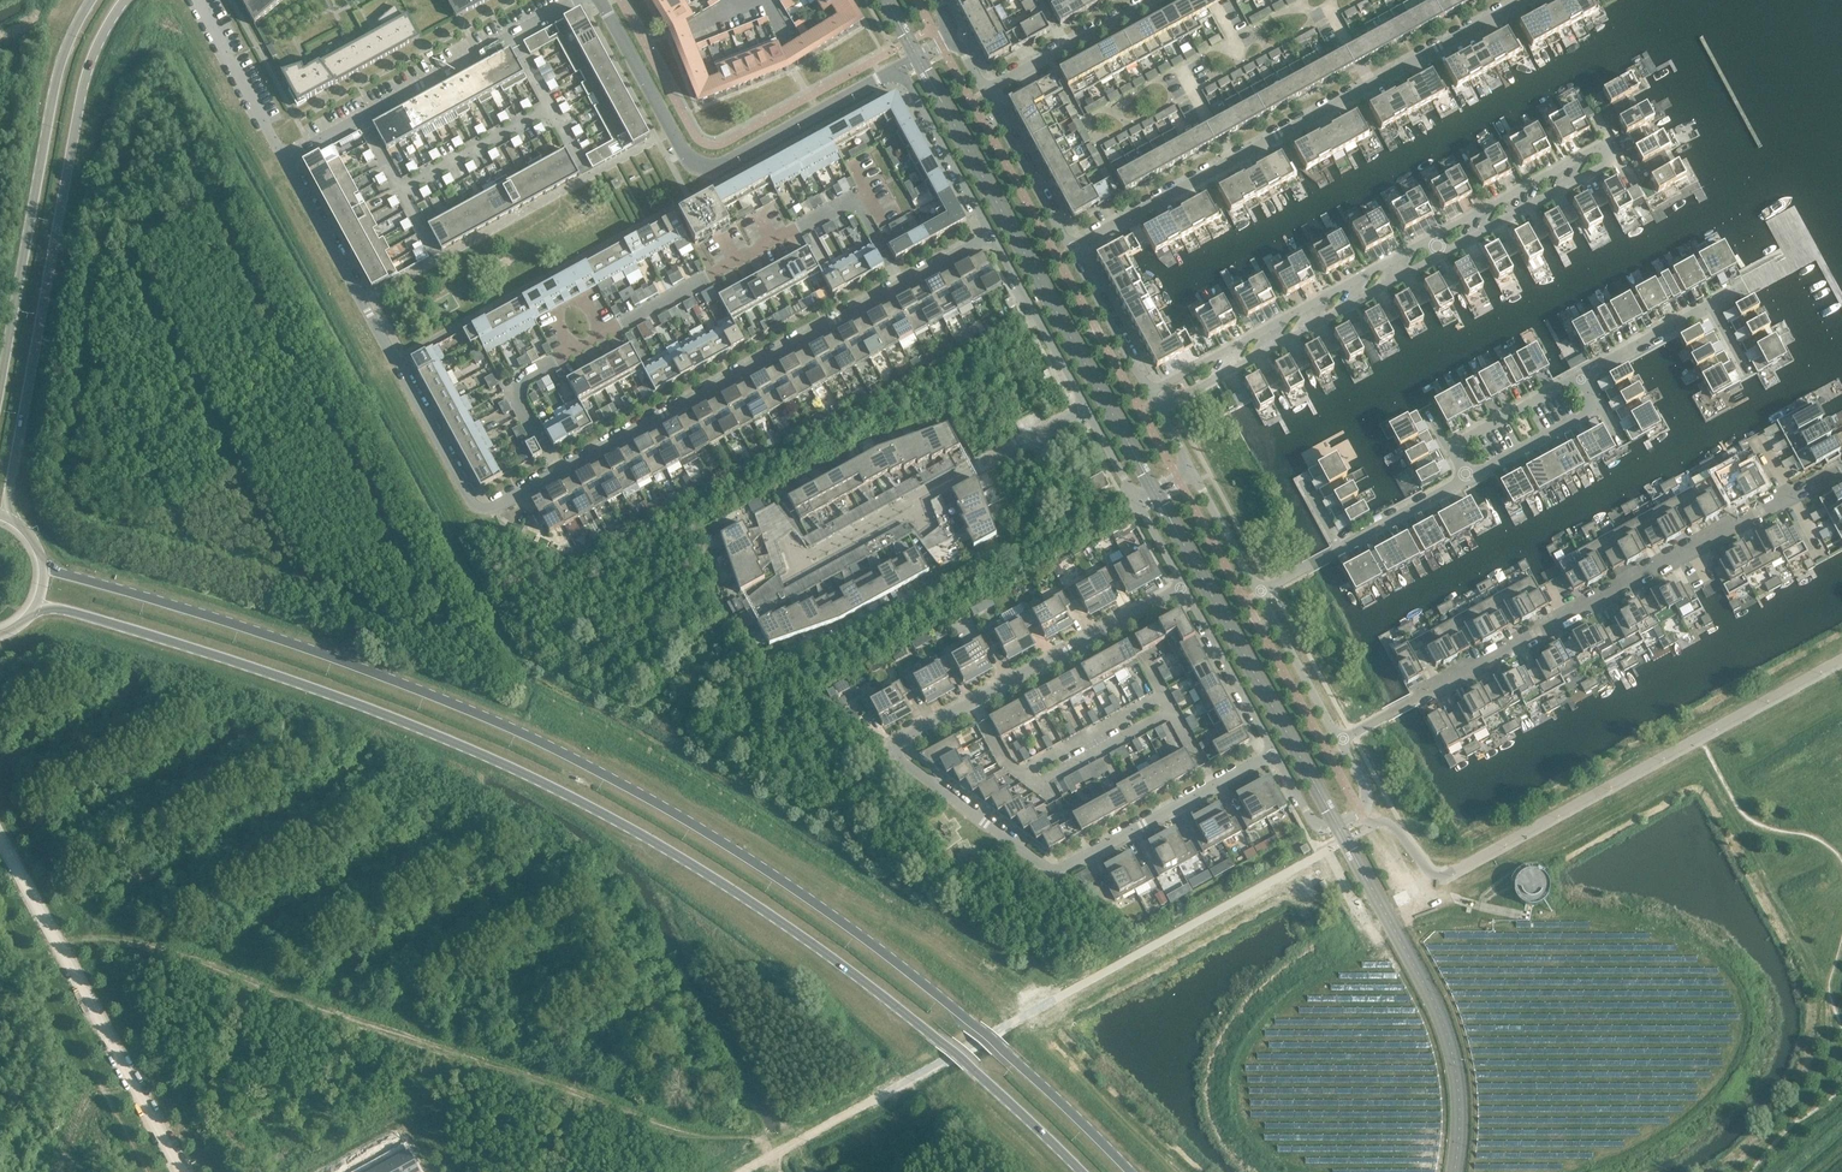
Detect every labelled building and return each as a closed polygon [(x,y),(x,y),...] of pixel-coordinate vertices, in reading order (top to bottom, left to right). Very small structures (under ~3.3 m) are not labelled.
[(255,25),(255,24),(283,0),(241,0),(255,25)] [(456,18),(490,0),(446,0),(456,18)] [(659,8),(672,0),(654,0),(659,8)] [(688,0),(672,0),(659,8),(666,19),(686,6),(690,4),(688,0)] [(719,0),(713,0),(707,4),(710,8),(720,2),(719,0)] [(843,0),(819,0),(816,2),(823,13),(832,8),(831,7),(843,0)] [(838,18),(832,21),(817,31),(825,43),(839,34),(857,23),(843,0),(831,7),(832,8),(838,18)] [(960,11),(980,0),(955,0),(960,11)] [(960,11),(967,23),(994,9),(989,0),(980,0),(960,11)] [(1024,9),(1034,3),(1032,0),(1027,0),(1021,4),(1024,9)] [(1063,0),(1051,0),(1048,2),(1060,25),(1073,18),(1063,0)] [(1079,0),(1063,0),(1073,18),(1085,11),(1079,0)] [(1085,11),(1097,5),(1094,0),(1079,0),(1085,11)] [(1219,0),(1189,0),(1187,1),(1199,24),(1212,16),(1209,10),(1215,6),(1221,3),(1219,0)] [(1359,4),(1362,10),(1370,6),(1367,0),(1359,4)] [(1416,0),(1412,0),(1402,5),(1417,32),(1418,31),(1419,32),(1419,31),(1422,29),(1422,30),(1423,30),(1422,29),(1430,25),(1416,0)] [(1433,0),(1416,0),(1430,25),(1431,24),(1432,25),(1431,24),(1434,22),(1435,23),(1435,22),(1442,18),(1433,0)] [(1449,0),(1433,0),(1442,18),(1444,17),(1445,18),(1444,17),(1447,15),(1448,16),(1448,15),(1455,11),(1449,0)] [(1466,0),(1449,0),(1455,11),(1457,10),(1457,11),(1458,11),(1457,10),(1460,8),(1461,9),(1460,8),(1468,4),(1466,0)] [(1572,0),(1564,0),(1557,3),(1570,26),(1582,19),(1572,0)] [(1588,0),(1572,0),(1582,19),(1598,11),(1593,1),(1590,3),(1588,0)] [(795,4),(793,1),(783,7),(785,11),(795,4)] [(1182,4),(1174,8),(1188,35),(1201,28),(1199,24),(1187,1),(1185,2),(1184,1),(1185,2),(1182,4),(1181,3),(1182,4)] [(1271,6),(1275,12),(1282,8),(1279,2),(1271,6)] [(1037,8),(1034,3),(1024,9),(1027,14),(1037,8)] [(1570,26),(1557,3),(1545,10),(1557,33),(1570,26)] [(1417,32),(1402,5),(1390,12),(1404,39),(1406,38),(1406,39),(1407,39),(1406,38),(1409,36),(1410,37),(1409,36),(1417,32)] [(694,18),(686,6),(666,19),(673,31),(694,18)] [(383,28),(368,36),(381,59),(420,38),(408,15),(402,18),(395,7),(378,22),(383,28)] [(1347,11),(1350,17),(1357,13),(1354,7),(1347,11)] [(1169,11),(1161,15),(1176,42),(1188,35),(1174,8),(1172,9),(1172,8),(1171,8),(1172,9),(1169,11),(1169,10),(1168,10),(1169,11)] [(1001,21),(994,9),(967,23),(974,36),(1001,21)] [(1266,9),(1259,13),(1262,19),(1269,15),(1266,9)] [(1557,33),(1545,10),(1532,17),(1545,40),(1557,33)] [(586,23),(579,11),(555,25),(559,33),(549,39),(544,30),(523,42),(530,55),(557,40),(561,38),(561,37),(586,23)] [(1404,39),(1390,12),(1377,19),(1392,45),(1393,45),(1394,46),(1393,44),(1396,43),(1397,44),(1397,43),(1404,39)] [(1262,19),(1259,13),(1251,17),(1254,23),(1262,19)] [(1156,18),(1149,22),(1163,49),(1176,42),(1161,15),(1160,16),(1159,15),(1159,16),(1157,18),(1156,17),(1156,18)] [(1041,16),(1020,27),(1028,42),(1049,31),(1041,16)] [(769,22),(767,17),(757,21),(759,26),(769,22)] [(1545,40),(1532,17),(1520,24),(1532,47),(1545,40)] [(804,18),(794,25),(796,29),(798,28),(803,25),(806,23),(804,18)] [(1392,45),(1377,19),(1364,26),(1367,30),(1379,52),(1380,52),(1381,53),(1381,51),(1384,50),(1384,51),(1385,51),(1384,50),(1392,45)] [(1008,34),(1001,21),(974,36),(981,49),(1003,36),(1008,34)] [(1144,25),(1136,29),(1151,56),(1163,49),(1149,22),(1147,23),(1146,22),(1147,23),(1144,25),(1143,23),(1143,24),(1144,25)] [(592,35),(586,23),(561,37),(561,38),(557,40),(563,51),(592,35)] [(752,23),(742,27),(744,32),(754,28),(752,23)] [(744,32),(742,27),(733,31),(735,36),(744,32)] [(1012,32),(1020,47),(1028,42),(1020,27),(1012,32)] [(675,35),(678,44),(686,64),(700,59),(696,51),(694,46),(692,40),(687,28),(675,35)] [(1131,32),(1123,36),(1138,63),(1151,56),(1136,29),(1134,30),(1134,29),(1133,29),(1134,30),(1131,32),(1131,30),(1130,31),(1131,32)] [(1379,52),(1367,30),(1353,37),(1357,44),(1350,48),(1345,50),(1354,67),(1360,64),(1369,60),(1368,58),(1371,57),(1372,58),(1371,57),(1379,52)] [(825,43),(817,31),(809,35),(805,38),(799,42),(790,47),(796,61),(806,54),(825,43)] [(1311,31),(1304,35),(1307,41),(1314,37),(1311,31)] [(1507,31),(1494,38),(1507,61),(1523,52),(1518,42),(1514,44),(1507,31)] [(1003,36),(1010,50),(1011,51),(1020,47),(1012,32),(1008,34),(1003,36)] [(727,33),(718,37),(720,42),(729,38),(727,33)] [(598,46),(592,35),(563,51),(569,62),(598,46)] [(1307,41),(1304,35),(1296,39),(1299,45),(1307,41)] [(368,36),(335,55),(348,78),(381,59),(368,36)] [(988,62),(1010,50),(1003,36),(981,49),(988,62)] [(1118,39),(1110,43),(1125,70),(1138,63),(1123,36),(1122,37),(1121,36),(1121,37),(1118,39),(1118,37),(1117,38),(1118,39)] [(720,42),(718,37),(708,40),(710,45),(720,42)] [(1216,37),(1208,41),(1211,46),(1219,42),(1216,37)] [(1507,61),(1494,38),(1482,45),(1494,68),(1507,61)] [(786,66),(776,40),(763,45),(774,71),(786,66)] [(1283,46),(1286,52),(1294,48),(1291,42),(1283,46)] [(1105,46),(1098,50),(1112,77),(1125,70),(1110,43),(1109,44),(1108,43),(1109,44),(1106,46),(1105,44),(1105,45),(1105,46)] [(1203,43),(1195,48),(1199,53),(1206,49),(1203,43)] [(271,45),(268,47),(267,47),(272,57),(276,55),(271,45)] [(774,71),(763,45),(751,49),(761,76),(774,71)] [(1494,68),(1482,45),(1469,51),(1482,74),(1494,68)] [(604,58),(598,46),(569,62),(575,74),(579,71),(604,58)] [(761,76),(751,49),(739,54),(749,81),(761,76)] [(1093,53),(1085,57),(1100,83),(1112,77),(1098,50),(1096,51),(1095,49),(1095,50),(1096,51),(1093,53),(1092,51),(1093,53)] [(1271,53),(1274,59),(1281,55),(1278,49),(1271,53)] [(527,79),(511,50),(499,57),(515,86),(527,79)] [(1183,55),(1186,60),(1194,56),(1190,50),(1183,55)] [(1354,67),(1345,50),(1333,57),(1329,50),(1316,58),(1328,80),(1336,76),(1337,77),(1336,76),(1339,74),(1340,75),(1354,67)] [(1482,74),(1469,51),(1457,58),(1469,81),(1482,74)] [(1314,53),(1301,60),(1316,87),(1317,86),(1318,87),(1317,86),(1320,84),(1321,86),(1321,85),(1321,84),(1328,80),(1316,58),(1314,53)] [(749,81),(739,54),(727,59),(737,86),(749,81)] [(307,102),(306,101),(348,78),(335,55),(308,70),(304,72),(302,67),(282,74),(281,73),(291,91),(289,92),(297,108),(307,102)] [(1080,60),(1072,64),(1087,90),(1100,83),(1085,57),(1084,58),(1083,56),(1083,57),(1083,58),(1080,59),(1080,58),(1079,58),(1080,60)] [(1258,60),(1261,66),(1269,61),(1266,56),(1258,60)] [(515,86),(499,57),(488,63),(501,87),(504,92),(515,86)] [(541,57),(534,61),(536,65),(544,61),(541,57)] [(1170,61),(1173,67),(1181,63),(1178,57),(1170,61)] [(611,69),(604,58),(579,71),(585,83),(611,69)] [(1469,81),(1457,58),(1444,65),(1457,88),(1469,81)] [(706,76),(700,59),(686,64),(692,80),(700,100),(725,91),(720,77),(719,77),(709,82),(706,76)] [(737,86),(727,59),(714,64),(719,77),(720,77),(725,91),(737,86)] [(1316,87),(1301,60),(1288,67),(1303,94),(1304,93),(1305,94),(1305,93),(1308,91),(1308,93),(1309,92),(1308,91),(1316,87)] [(546,65),(544,61),(536,65),(538,69),(546,65)] [(501,87),(488,63),(476,69),(490,93),(501,87)] [(1067,67),(1059,71),(1074,98),(1087,90),(1072,64),(1071,65),(1070,63),(1070,64),(1071,65),(1068,66),(1067,65),(1067,67)] [(1245,67),(1249,73),(1256,68),(1253,63),(1245,67)] [(1157,68),(1161,74),(1168,70),(1165,64),(1157,68)] [(1303,94),(1288,67),(1276,74),(1290,101),(1292,100),(1293,101),(1292,100),(1295,98),(1296,99),(1295,98),(1303,94)] [(492,98),(490,93),(476,69),(465,75),(478,99),(481,105),(492,98)] [(617,80),(611,69),(585,83),(581,85),(588,96),(592,94),(617,80)] [(1233,74),(1236,80),(1243,75),(1240,70),(1233,74)] [(1145,75),(1148,81),(1155,77),(1152,71),(1145,75)] [(1432,72),(1419,79),(1431,102),(1448,93),(1442,83),(1439,85),(1432,72)] [(1032,86),(1033,88),(1041,101),(1044,100),(1062,90),(1054,74),(1052,75),(1051,74),(1051,75),(1049,77),(1048,76),(1047,76),(1048,77),(1032,86)] [(1290,101),(1276,74),(1263,81),(1278,108),(1279,107),(1280,108),(1279,107),(1282,105),(1283,106),(1283,105),(1290,101)] [(478,99),(465,75),(454,82),(467,106),(478,99)] [(1630,76),(1603,91),(1610,105),(1611,105),(1618,117),(1631,110),(1624,98),(1638,90),(1630,76)] [(1220,81),(1223,87),(1231,82),(1227,77),(1220,81)] [(1132,82),(1135,88),(1143,84),(1140,78),(1132,82)] [(1431,102),(1419,79),(1406,86),(1419,109),(1431,102)] [(554,80),(546,84),(548,88),(556,84),(554,80)] [(623,92),(617,80),(592,94),(598,106),(623,92)] [(1278,108),(1263,81),(1250,88),(1265,115),(1266,114),(1267,115),(1267,114),(1270,112),(1270,113),(1271,113),(1270,112),(1278,108)] [(470,111),(467,106),(454,82),(442,88),(455,112),(458,117),(470,111)] [(558,88),(556,84),(548,88),(551,92),(558,88)] [(1207,88),(1210,93),(1218,89),(1215,84),(1207,88)] [(1119,89),(1122,95),(1130,91),(1127,85),(1119,89)] [(1419,109),(1406,86),(1394,93),(1407,116),(1419,109)] [(455,112),(442,88),(431,94),(444,118),(455,112)] [(1041,101),(1033,88),(1026,92),(1025,91),(1025,93),(1022,94),(1022,93),(1021,93),(1022,94),(1010,101),(1014,109),(1013,110),(1014,110),(1016,113),(1015,113),(1015,114),(1016,113),(1017,114),(1041,101)] [(1265,115),(1250,88),(1237,95),(1252,122),(1254,121),(1254,122),(1255,122),(1254,121),(1257,119),(1257,120),(1258,120),(1257,119),(1265,115)] [(629,103),(623,92),(598,106),(594,108),(600,119),(629,103)] [(1107,96),(1110,102),(1117,98),(1114,92),(1107,96)] [(1407,116),(1394,93),(1382,99),(1394,122),(1407,116)] [(444,118),(431,94),(419,100),(432,124),(444,118)] [(896,94),(883,101),(872,108),(878,120),(890,114),(893,119),(900,116),(901,118),(907,115),(896,94)] [(1069,102),(1065,95),(1059,98),(1063,105),(1069,102)] [(1252,122),(1237,95),(1225,102),(1227,106),(1239,129),(1241,128),(1242,129),(1241,128),(1244,126),(1245,127),(1244,126),(1252,122)] [(1101,99),(1094,103),(1097,109),(1105,105),(1101,99)] [(1394,122),(1382,99),(1369,107),(1381,129),(1394,122)] [(432,124),(419,100),(408,107),(421,131),(432,124)] [(528,100),(524,102),(528,109),(532,107),(528,100)] [(1051,112),(1044,100),(1041,101),(1017,114),(1021,122),(1020,123),(1021,122),(1023,125),(1022,126),(1023,126),(1024,127),(1051,112)] [(528,109),(524,102),(520,104),(524,112),(528,109)] [(566,103),(559,107),(561,111),(569,107),(566,103)] [(636,115),(629,103),(600,119),(606,131),(636,115)] [(1097,109),(1094,103),(1086,107),(1089,113),(1097,109)] [(1646,105),(1618,120),(1626,134),(1628,133),(1636,147),(1648,141),(1640,127),(1654,119),(1646,105)] [(1239,129),(1227,106),(1214,114),(1217,120),(1210,124),(1205,127),(1215,144),(1220,141),(1229,136),(1229,135),(1231,133),(1232,134),(1232,133),(1239,129)] [(1589,130),(1576,106),(1562,113),(1575,138),(1589,130)] [(421,131),(408,107),(396,113),(410,137),(421,131)] [(571,111),(569,107),(561,111),(563,115),(571,111)] [(1076,115),(1072,107),(1066,111),(1070,118),(1076,115)] [(1175,113),(1172,107),(1164,111),(1167,117),(1175,113)] [(878,120),(872,108),(860,114),(869,130),(867,126),(878,120)] [(1167,117),(1164,111),(1157,115),(1160,121),(1167,117)] [(505,112),(501,114),(505,122),(509,120),(505,112)] [(1058,125),(1051,112),(1024,127),(1025,128),(1024,129),(1025,129),(1027,132),(1025,132),(1026,133),(1027,132),(1031,140),(1058,125)] [(410,137),(396,113),(385,119),(398,143),(410,137)] [(1356,113),(1344,120),(1356,143),(1372,134),(1367,124),(1363,126),(1356,113)] [(1575,138),(1562,113),(1548,121),(1561,146),(1575,138)] [(505,122),(501,114),(497,116),(501,124),(505,122)] [(869,130),(860,114),(843,123),(852,139),(869,130)] [(642,126),(636,115),(606,131),(612,142),(616,139),(617,140),(642,126)] [(912,124),(907,115),(901,118),(900,116),(893,119),(900,131),(896,133),(912,124)] [(1144,122),(1147,128),(1155,124),(1151,118),(1144,122)] [(398,143),(385,119),(373,126),(386,150),(398,143)] [(1083,128),(1079,120),(1073,123),(1077,131),(1083,128)] [(1356,143),(1344,120),(1331,127),(1344,150),(1356,143)] [(852,139),(843,123),(826,132),(838,154),(838,153),(835,148),(852,139)] [(482,124),(478,127),(482,134),(487,132),(482,124)] [(546,132),(541,124),(537,126),(542,134),(546,132)] [(922,141),(912,124),(896,133),(906,150),(922,141)] [(1065,138),(1058,125),(1031,140),(1032,141),(1031,142),(1032,142),(1034,145),(1032,145),(1033,146),(1034,145),(1038,153),(1065,138)] [(1131,129),(1134,135),(1142,131),(1139,125),(1131,129)] [(542,134),(537,126),(533,129),(537,136),(542,134)] [(579,126),(571,130),(573,134),(581,130),(579,126)] [(648,138),(642,126),(617,140),(616,139),(612,142),(586,156),(592,169),(613,157),(609,149),(619,143),(624,151),(648,138)] [(482,134),(478,127),(474,129),(478,137),(482,134)] [(1215,144),(1205,127),(1193,133),(1190,127),(1177,134),(1189,156),(1196,152),(1197,153),(1197,152),(1200,150),(1200,152),(1215,144)] [(1344,150),(1331,127),(1319,134),(1331,157),(1344,150)] [(1550,152),(1536,127),(1522,135),(1536,160),(1550,152)] [(583,134),(581,130),(573,134),(576,138),(583,134)] [(1174,130),(1162,137),(1176,163),(1178,162),(1178,164),(1179,164),(1178,162),(1181,161),(1182,162),(1181,160),(1189,156),(1177,134),(1174,130)] [(362,136),(360,131),(351,136),(354,141),(362,136)] [(838,154),(826,132),(814,139),(825,161),(838,154)] [(1129,138),(1126,132),(1118,136),(1122,142),(1129,138)] [(1090,141),(1086,133),(1080,136),(1084,144),(1090,141)] [(1331,157),(1319,134),(1306,141),(1319,164),(1331,157)] [(1662,134),(1634,149),(1642,163),(1643,163),(1650,175),(1662,168),(1656,156),(1670,148),(1662,134)] [(1536,160),(1522,135),(1508,143),(1522,167),(1536,160)] [(459,137),(455,139),(459,147),(464,145),(459,137)] [(523,144),(519,137),(514,139),(519,147),(523,144)] [(1176,163),(1162,137),(1149,144),(1163,170),(1165,169),(1166,171),(1166,170),(1165,169),(1168,168),(1169,169),(1168,167),(1176,163)] [(1072,151),(1065,138),(1038,153),(1039,154),(1038,155),(1039,154),(1041,157),(1039,158),(1040,158),(1041,158),(1045,165),(1072,151)] [(459,147),(455,139),(451,141),(455,149),(459,147)] [(519,147),(514,139),(510,141),(515,149),(519,147)] [(828,166),(825,161),(814,139),(801,146),(815,173),(828,166)] [(1117,145),(1113,139),(1106,143),(1109,149),(1117,145)] [(587,141),(580,145),(582,149),(590,145),(587,141)] [(931,158),(922,141),(906,150),(915,167),(931,158)] [(1319,164),(1306,141),(1293,148),(1306,171),(1319,164)] [(865,144),(857,148),(859,153),(867,149),(865,144)] [(1163,170),(1149,144),(1136,151),(1151,177),(1152,176),(1153,178),(1153,177),(1153,176),(1156,175),(1156,176),(1157,176),(1156,174),(1163,170)] [(341,157),(334,145),(304,162),(310,174),(341,157)] [(815,173),(801,146),(788,153),(800,175),(803,180),(815,173)] [(1097,153),(1093,146),(1087,149),(1091,156),(1097,153)] [(859,153),(857,148),(849,152),(852,157),(859,153)] [(885,151),(890,159),(895,156),(891,148),(885,151)] [(437,149),(433,152),(437,159),(441,157),(437,149)] [(500,157),(496,149),(492,151),(496,159),(500,157)] [(1511,173),(1497,149),(1483,156),(1497,181),(1511,173)] [(579,174),(566,150),(554,157),(567,181),(579,174)] [(372,155),(370,151),(362,155),(365,159),(372,155)] [(496,159),(492,151),(488,153),(492,161),(496,159)] [(1078,163),(1072,151),(1045,165),(1046,167),(1044,167),(1045,168),(1046,167),(1048,170),(1046,171),(1048,170),(1052,178),(1078,163)] [(1151,177),(1136,151),(1124,157),(1138,184),(1140,183),(1140,184),(1141,184),(1140,183),(1143,181),(1144,183),(1143,181),(1151,177)] [(437,159),(433,152),(428,154),(433,162),(437,159)] [(800,175),(788,153),(776,160),(787,181),(800,175)] [(1281,154),(1268,161),(1281,184),(1297,176),(1291,166),(1288,167),(1281,154)] [(375,159),(372,155),(365,159),(367,163),(375,159)] [(899,164),(895,156),(890,159),(894,167),(899,164)] [(1497,181),(1483,156),(1469,164),(1483,189),(1497,181)] [(347,169),(341,157),(310,174),(316,185),(347,169)] [(567,181),(554,157),(542,163),(556,187),(567,181)] [(1138,184),(1124,157),(1110,165),(1125,191),(1127,190),(1128,191),(1127,190),(1130,188),(1131,190),(1131,189),(1130,188),(1138,184)] [(528,164),(531,169),(544,193),(556,187),(542,163),(540,158),(528,164)] [(940,175),(931,158),(915,167),(924,184),(940,175)] [(1104,166),(1100,158),(1094,161),(1098,169),(1104,166)] [(787,181),(776,160),(763,167),(775,188),(787,181)] [(1281,184),(1268,161),(1256,168),(1268,191),(1281,184)] [(414,162),(410,164),(414,172),(418,170),(414,162)] [(477,169),(473,162),(469,164),(473,172),(477,169)] [(1085,176),(1078,163),(1052,178),(1053,179),(1051,180),(1052,180),(1053,180),(1054,183),(1053,183),(1053,184),(1055,183),(1059,191),(1085,176)] [(1678,163),(1664,170),(1650,178),(1658,192),(1685,177),(1678,163)] [(414,172),(410,164),(406,166),(410,174),(414,172)] [(473,172),(469,164),(465,166),(469,174),(473,172)] [(775,188),(763,167),(746,176),(755,192),(771,183),(774,189),(775,188)] [(1268,191),(1256,168),(1243,175),(1256,198),(1268,191)] [(353,180),(347,169),(316,185),(323,197),(353,180)] [(544,193),(531,169),(520,175),(533,199),(544,193)] [(1471,195),(1458,170),(1444,178),(1457,202),(1471,195)] [(1101,174),(1105,182),(1111,179),(1107,171),(1101,174)] [(385,177),(383,173),(375,178),(377,182),(385,177)] [(454,182),(450,174),(446,176),(450,184),(454,182)] [(533,199),(520,175),(508,182),(521,206),(533,199)] [(949,192),(940,175),(924,184),(933,201),(949,192)] [(1256,198),(1243,175),(1231,182),(1243,205),(1256,198)] [(450,184),(446,176),(442,179),(446,186),(450,184)] [(494,183),(497,188),(510,212),(521,206),(508,182),(505,176),(494,183)] [(755,192),(746,176),(729,185),(738,202),(755,192)] [(1092,189),(1085,176),(1059,191),(1060,192),(1058,193),(1060,192),(1061,195),(1060,196),(1062,196),(1066,203),(1089,190),(1092,189)] [(387,182),(385,177),(377,182),(379,186),(387,182)] [(855,185),(851,177),(845,180),(850,188),(855,185)] [(1457,202),(1444,178),(1430,186),(1443,210),(1457,202)] [(1111,179),(1105,182),(1092,189),(1089,190),(1096,204),(1098,206),(1114,197),(1115,199),(1115,198),(1114,197),(1117,195),(1118,197),(1118,195),(1119,194),(1111,179)] [(1603,187),(1611,202),(1618,214),(1632,206),(1617,179),(1603,187)] [(359,191),(353,180),(323,197),(329,208),(354,194),(359,191)] [(615,189),(621,186),(618,180),(612,183),(615,189)] [(904,185),(908,192),(913,190),(909,182),(904,185)] [(1243,205),(1231,182),(1218,189),(1230,212),(1243,205)] [(842,192),(838,184),(833,187),(837,195),(842,192)] [(738,202),(729,185),(712,195),(721,211),(738,202)] [(431,194),(427,187),(423,189),(427,196),(431,194)] [(510,212),(497,188),(485,194),(498,218),(510,212)] [(427,196),(423,189),(419,191),(423,199),(427,196)] [(918,198),(913,190),(908,192),(912,200),(918,198)] [(1096,204),(1089,190),(1066,203),(1067,205),(1065,205),(1065,206),(1067,205),(1068,208),(1067,209),(1068,208),(1073,217),(1085,210),(1086,211),(1086,210),(1089,208),(1089,209),(1090,209),(1089,208),(1096,204)] [(955,203),(949,192),(933,201),(934,201),(937,199),(942,207),(948,204),(949,206),(955,203)] [(1432,216),(1419,192),(1405,199),(1418,224),(1432,216)] [(360,206),(354,194),(329,208),(335,220),(360,206)] [(498,218),(485,194),(474,200),(487,224),(498,218)] [(729,225),(721,211),(712,195),(678,213),(695,244),(729,225)] [(818,195),(813,198),(817,206),(822,203),(818,195)] [(1573,203),(1581,218),(1588,231),(1602,223),(1587,195),(1573,203)] [(397,200),(395,196),(387,200),(390,205),(397,200)] [(767,196),(759,201),(762,206),(770,202),(767,196)] [(1206,196),(1193,203),(1205,226),(1221,217),(1216,207),(1213,209),(1206,196)] [(817,206),(813,198),(808,201),(812,209),(817,206)] [(1645,202),(1643,198),(1631,204),(1633,208),(1645,202)] [(1418,224),(1405,199),(1391,207),(1404,232),(1418,224)] [(400,205),(397,200),(390,205),(392,209),(400,205)] [(487,224),(474,200),(463,207),(476,231),(487,224)] [(366,203),(360,206),(335,220),(341,231),(372,214),(366,203)] [(966,222),(955,203),(949,206),(948,204),(942,207),(947,216),(935,223),(941,235),(966,222)] [(1205,226),(1193,203),(1180,210),(1193,232),(1205,226)] [(751,206),(743,210),(746,215),(753,211),(751,206)] [(476,231),(463,207),(451,213),(464,237),(476,231)] [(787,212),(792,220),(797,217),(793,209),(787,212)] [(746,215),(743,210),(735,215),(738,220),(746,215)] [(1193,232),(1180,210),(1168,216),(1180,239),(1193,232)] [(1557,212),(1543,219),(1551,234),(1558,247),(1572,239),(1565,226),(1565,225),(1571,222),(1565,210),(1558,214),(1557,212)] [(464,237),(451,213),(440,219),(453,243),(464,237)] [(1393,238),(1379,213),(1365,221),(1379,245),(1393,238)] [(378,226),(372,214),(341,231),(348,242),(373,229),(378,226)] [(686,237),(675,215),(662,222),(673,244),(686,237)] [(1180,239),(1168,216),(1155,223),(1168,246),(1180,239)] [(905,217),(897,221),(899,226),(907,222),(905,217)] [(854,218),(849,221),(853,229),(859,226),(854,218)] [(410,223),(408,219),(400,223),(402,227),(410,223)] [(453,243),(440,219),(428,226),(441,250),(453,243)] [(899,226),(897,221),(889,225),(891,231),(899,226)] [(1379,245),(1365,221),(1351,228),(1365,253),(1379,245)] [(673,244),(662,222),(649,229),(661,251),(673,244)] [(832,222),(827,224),(832,232),(837,230),(832,222)] [(412,227),(410,223),(402,227),(404,232),(412,227)] [(941,235),(935,223),(923,229),(921,225),(921,226),(930,242),(941,235)] [(1168,246),(1155,223),(1142,230),(1155,253),(1168,246)] [(832,232),(827,224),(822,227),(826,235),(832,232)] [(930,242),(921,226),(904,235),(913,251),(930,242)] [(1527,228),(1513,236),(1521,251),(1528,263),(1542,255),(1535,243),(1535,242),(1541,238),(1535,227),(1529,231),(1527,228)] [(379,240),(373,229),(348,242),(354,254),(379,240)] [(661,251),(649,229),(636,236),(648,258),(661,251)] [(802,238),(806,246),(812,243),(807,235),(802,238)] [(913,251),(904,235),(887,244),(888,247),(896,260),(913,251)] [(1354,259),(1340,235),(1326,242),(1340,267),(1354,259)] [(648,258),(636,236),(624,243),(635,264),(648,258)] [(1132,236),(1123,241),(1130,255),(1140,250),(1132,236)] [(384,237),(379,240),(354,254),(360,265),(385,251),(391,249),(384,237)] [(1130,255),(1123,241),(1116,245),(1124,258),(1125,258),(1130,255)] [(422,246),(420,242),(412,246),(415,250),(422,246)] [(1340,267),(1326,242),(1312,250),(1326,275),(1340,267)] [(638,270),(635,264),(624,243),(611,250),(623,271),(626,277),(638,270)] [(1483,252),(1491,267),(1498,279),(1512,272),(1497,244),(1483,252)] [(1723,244),(1716,247),(1710,251),(1723,274),(1736,267),(1723,244)] [(884,267),(872,245),(859,253),(871,274),(884,267)] [(1124,258),(1116,245),(1110,248),(1117,262),(1124,258)] [(818,268),(807,248),(795,255),(808,279),(820,272),(818,268)] [(1117,262),(1110,248),(1096,256),(1103,270),(1117,262)] [(623,271),(611,250),(598,257),(610,278),(623,271)] [(392,263),(385,251),(360,265),(366,277),(392,263)] [(1723,274),(1710,251),(1697,258),(1710,281),(1723,274)] [(429,258),(426,253),(418,258),(421,263),(429,258)] [(871,274),(859,253),(846,260),(858,281),(871,274)] [(983,254),(976,258),(968,262),(986,295),(1001,287),(983,254)] [(808,279),(795,255),(782,262),(795,286),(808,279)] [(1314,281),(1301,256),(1287,264),(1300,288),(1314,281)] [(610,278),(598,257),(586,264),(597,285),(610,278)] [(1125,258),(1124,258),(1117,262),(1103,270),(1111,284),(1132,272),(1125,258)] [(1468,260),(1453,268),(1461,283),(1468,296),(1483,288),(1476,275),(1475,275),(1475,274),(1484,269),(1479,258),(1469,263),(1468,260)] [(1710,281),(1697,258),(1685,265),(1698,288),(1710,281)] [(698,271),(704,268),(699,260),(694,263),(698,271)] [(858,281),(846,260),(834,266),(845,288),(858,281)] [(818,268),(820,272),(829,287),(833,295),(845,288),(834,266),(831,261),(818,268)] [(795,286),(782,262),(769,269),(782,293),(795,286)] [(986,295),(968,262),(954,270),(972,303),(986,295)] [(398,275),(392,263),(366,277),(373,289),(398,275)] [(597,285),(586,264),(522,299),(534,320),(597,285)] [(1300,288),(1287,264),(1273,271),(1286,296),(1300,288)] [(1698,288),(1685,265),(1672,272),(1685,295),(1698,288)] [(676,266),(670,268),(674,274),(679,271),(676,266)] [(782,293),(769,269),(757,276),(770,300),(782,293)] [(972,303),(954,270),(939,278),(957,311),(972,303)] [(679,271),(674,274),(678,282),(683,279),(679,271)] [(1140,286),(1132,272),(1111,284),(1118,298),(1140,286)] [(1685,295),(1672,272),(1659,278),(1672,302),(1685,295)] [(678,282),(674,274),(668,277),(673,285),(678,282)] [(1438,277),(1423,285),(1432,299),(1439,312),(1453,304),(1446,292),(1445,291),(1456,285),(1450,274),(1439,280),(1438,277)] [(770,300),(757,276),(744,283),(757,306),(770,300)] [(1275,302),(1262,277),(1248,285),(1261,310),(1275,302)] [(957,311),(939,278),(925,286),(943,319),(957,311)] [(1672,302),(1659,278),(1647,285),(1660,309),(1672,302)] [(757,306),(744,283),(731,290),(744,313),(757,306)] [(653,285),(648,288),(653,296),(658,293),(653,285)] [(1261,310),(1248,285),(1234,293),(1247,317),(1261,310)] [(1660,309),(1647,285),(1634,292),(1647,316),(1660,309)] [(943,319),(925,286),(910,294),(928,327),(943,319)] [(1148,300),(1140,286),(1118,298),(1126,311),(1148,300)] [(719,296),(713,287),(702,293),(707,303),(719,296)] [(833,295),(829,287),(824,290),(827,296),(827,297),(832,294),(832,295),(833,295)] [(653,296),(648,288),(643,291),(647,299),(653,296)] [(744,313),(731,290),(719,296),(730,317),(732,320),(744,313)] [(1647,316),(1634,292),(1621,299),(1634,323),(1647,316)] [(1394,301),(1402,316),(1409,328),(1423,321),(1408,293),(1394,301)] [(820,301),(816,294),(812,297),(815,303),(814,303),(815,304),(820,301)] [(928,327),(910,294),(895,302),(913,335),(928,327)] [(640,303),(636,295),(630,298),(635,306),(640,303)] [(693,298),(688,301),(692,308),(697,306),(693,298)] [(1006,300),(1006,301),(1010,308),(1015,305),(1011,298),(1010,298),(1006,300)] [(1759,309),(1753,298),(1734,308),(1739,318),(1730,323),(1735,333),(1764,318),(1764,317),(1759,320),(1754,311),(1759,309)] [(537,325),(534,320),(522,299),(510,305),(524,332),(537,325)] [(1236,324),(1222,299),(1208,307),(1222,331),(1236,324)] [(1634,323),(1621,299),(1609,306),(1622,330),(1634,323)] [(1155,314),(1148,300),(1126,311),(1134,325),(1155,314)] [(692,308),(688,301),(683,303),(687,311),(692,308)] [(807,308),(803,301),(799,304),(802,310),(801,310),(802,311),(807,308)] [(913,335),(895,302),(881,310),(899,342),(913,335)] [(524,332),(510,305),(497,312),(512,339),(524,332)] [(610,309),(615,317),(620,314),(616,306),(610,309)] [(1622,330),(1609,306),(1596,313),(1609,337),(1622,330)] [(1222,331),(1208,307),(1194,314),(1208,339),(1222,331)] [(794,315),(791,308),(786,311),(789,316),(789,317),(789,318),(794,315)] [(1378,309),(1364,317),(1372,332),(1379,345),(1393,337),(1386,324),(1385,323),(1392,320),(1386,309),(1380,313),(1378,309)] [(899,342),(881,310),(866,317),(884,350),(899,342)] [(512,339),(497,312),(484,319),(499,346),(512,339)] [(668,312),(663,314),(667,322),(672,319),(668,312)] [(1609,337),(1596,313),(1583,320),(1596,344),(1609,337)] [(667,322),(663,314),(657,317),(662,325),(667,322)] [(1163,327),(1155,314),(1134,325),(1141,339),(1163,327)] [(782,322),(778,315),(774,318),(777,323),(776,324),(777,325),(782,322)] [(744,343),(732,320),(730,317),(717,323),(720,329),(731,350),(744,343)] [(884,350),(866,317),(852,325),(870,358),(884,350)] [(1770,328),(1764,318),(1735,333),(1736,334),(1745,328),(1750,337),(1740,342),(1746,353),(1775,337),(1774,337),(1769,340),(1765,331),(1770,328)] [(499,346),(484,319),(472,326),(479,340),(486,353),(499,346)] [(992,319),(984,323),(987,328),(994,324),(992,319)] [(1596,344),(1583,320),(1570,327),(1583,351),(1596,344)] [(654,329),(650,321),(645,324),(649,332),(654,329)] [(769,329),(765,322),(761,324),(764,330),(763,331),(764,332),(769,329)] [(870,358),(852,325),(837,333),(855,366),(870,358)] [(975,325),(967,329),(972,337),(979,333),(975,325)] [(479,340),(472,326),(463,331),(470,345),(479,340)] [(1334,334),(1342,348),(1349,361),(1363,353),(1348,326),(1334,334)] [(1170,341),(1163,327),(1141,339),(1149,353),(1163,346),(1169,342),(1170,341)] [(1698,328),(1679,338),(1685,349),(1690,346),(1695,355),(1690,358),(1718,342),(1713,332),(1703,337),(1698,328)] [(731,350),(720,329),(707,336),(719,357),(731,350)] [(756,336),(753,329),(748,331),(751,337),(751,338),(751,339),(756,336)] [(625,335),(629,343),(634,340),(630,332),(625,335)] [(855,366),(837,333),(823,341),(841,374),(855,366)] [(1193,347),(1185,333),(1176,338),(1183,352),(1193,347)] [(959,335),(953,338),(957,345),(963,342),(959,335)] [(719,357),(707,336),(694,343),(706,364),(719,357)] [(679,344),(682,349),(693,371),(706,364),(694,343),(692,337),(679,344)] [(1786,357),(1775,337),(1746,353),(1756,348),(1760,357),(1751,362),(1757,373),(1786,357)] [(1183,352),(1176,338),(1170,341),(1169,342),(1177,356),(1183,352)] [(841,374),(823,341),(808,349),(826,382),(841,374)] [(1318,342),(1304,350),(1312,365),(1319,377),(1333,370),(1326,357),(1326,356),(1332,353),(1326,341),(1320,345),(1318,342)] [(1177,356),(1169,342),(1163,346),(1170,359),(1177,356)] [(1719,343),(1718,342),(1690,358),(1696,369),(1701,366),(1706,375),(1700,377),(1701,378),(1729,362),(1723,352),(1714,357),(1709,348),(1719,343)] [(551,351),(547,343),(542,346),(546,354),(551,351)] [(437,345),(433,348),(411,360),(418,373),(439,361),(444,358),(437,345)] [(641,365),(630,345),(617,352),(630,376),(643,369),(641,365)] [(1170,359),(1163,346),(1149,353),(1156,367),(1170,359)] [(1535,346),(1529,350),(1522,353),(1535,377),(1548,370),(1535,346)] [(693,371),(682,349),(669,356),(681,378),(693,371)] [(826,382),(808,349),(794,357),(812,390),(826,382)] [(470,354),(473,359),(481,355),(478,350),(470,354)] [(666,351),(654,358),(668,385),(681,378),(669,356),(666,351)] [(630,376),(617,352),(605,359),(618,383),(630,376)] [(1535,377),(1522,353),(1509,360),(1522,384),(1535,377)] [(527,354),(522,357),(526,365),(531,362),(527,354)] [(484,360),(481,355),(473,359),(476,364),(484,360)] [(526,365),(522,357),(516,360),(521,368),(526,365)] [(812,390),(794,357),(779,365),(797,398),(812,390)] [(1288,358),(1274,366),(1282,381),(1289,394),(1303,386),(1296,373),(1296,372),(1302,369),(1296,357),(1290,361),(1288,358)] [(668,385),(654,358),(641,365),(643,369),(652,384),(655,392),(668,385)] [(918,358),(912,361),(915,367),(921,364),(918,358)] [(618,383),(605,359),(592,366),(605,390),(618,383)] [(1522,384),(1509,360),(1497,367),(1510,391),(1522,384)] [(446,374),(439,361),(418,373),(425,385),(446,374)] [(1729,362),(1701,378),(1712,398),(1740,382),(1734,371),(1725,376),(1720,368),(1729,362)] [(903,364),(897,367),(896,368),(901,377),(908,373),(908,372),(903,364)] [(797,398),(779,365),(764,373),(782,406),(797,398)] [(605,390),(592,366),(579,373),(592,396),(605,390)] [(1633,377),(1627,366),(1608,377),(1613,386),(1604,391),(1610,402),(1638,386),(1633,389),(1628,380),(1633,377)] [(1510,391),(1497,367),(1484,374),(1497,398),(1510,391)] [(496,371),(500,379),(506,376),(501,368),(496,371)] [(566,378),(561,370),(556,373),(560,381),(566,378)] [(896,371),(891,374),(890,374),(893,381),(899,377),(896,371)] [(592,396),(579,373),(567,380),(580,403),(592,396)] [(782,406),(764,373),(750,381),(768,414),(782,406)] [(453,386),(446,374),(425,385),(432,398),(453,386)] [(1497,398),(1484,374),(1471,381),(1484,405),(1497,398)] [(484,379),(487,384),(495,380),(492,375),(484,379)] [(1244,382),(1252,397),(1259,410),(1274,402),(1259,375),(1244,382)] [(498,385),(495,380),(487,384),(490,390),(498,385)] [(536,384),(540,391),(546,389),(541,381),(536,384)] [(768,414),(750,381),(735,389),(753,422),(768,414)] [(1484,405),(1471,381),(1459,388),(1472,412),(1484,405)] [(655,392),(652,384),(647,387),(650,393),(649,393),(650,394),(655,391),(655,392)] [(460,399),(453,386),(432,398),(439,411),(460,399)] [(1644,397),(1638,386),(1610,402),(1619,397),(1624,406),(1615,411),(1620,422),(1649,406),(1644,408),(1639,400),(1644,397)] [(1472,412),(1459,388),(1446,395),(1459,419),(1472,412)] [(753,422),(735,389),(721,397),(739,430),(753,422)] [(859,390),(853,394),(857,400),(863,397),(859,390)] [(643,398),(639,391),(634,394),(638,399),(637,400),(637,401),(643,398)] [(1229,392),(1221,397),(1228,410),(1236,406),(1229,392)] [(534,393),(529,396),(533,404),(538,401),(534,393)] [(1459,419),(1446,395),(1433,402),(1446,426),(1459,419)] [(465,396),(460,399),(439,411),(446,423),(467,412),(472,409),(465,396)] [(739,430),(721,397),(706,405),(724,438),(739,430)] [(630,405),(626,398),(622,401),(625,406),(624,407),(625,408),(630,405)] [(498,405),(501,410),(509,405),(506,400),(498,405)] [(1811,403),(1776,422),(1785,439),(1820,420),(1821,420),(1815,408),(1814,409),(1812,405),(1811,403)] [(511,411),(509,405),(501,410),(504,415),(511,411)] [(592,426),(581,405),(568,412),(580,433),(592,426)] [(617,412),(614,405),(609,407),(612,413),(611,414),(612,415),(617,412)] [(724,438),(706,405),(692,413),(710,446),(724,438)] [(1660,426),(1649,406),(1620,422),(1630,417),(1635,426),(1625,431),(1631,442),(1660,426)] [(1422,422),(1416,411),(1388,427),(1399,447),(1427,432),(1427,431),(1418,436),(1413,428),(1422,422)] [(474,424),(467,412),(446,423),(453,436),(474,424)] [(580,433),(568,412),(555,419),(567,440),(580,433)] [(605,419),(601,412),(596,414),(600,420),(599,421),(599,422),(605,419)] [(710,446),(692,413),(677,421),(695,454),(710,446)] [(816,415),(811,418),(810,419),(813,424),(819,420),(816,415)] [(567,440),(555,419),(542,426),(554,447),(567,440)] [(1820,420),(1785,439),(1794,455),(1829,436),(1830,436),(1824,424),(1823,425),(1821,421),(1820,420)] [(699,460),(695,454),(677,421),(663,429),(681,462),(684,468),(699,460)] [(479,422),(474,424),(453,436),(459,449),(486,434),(479,422)] [(512,430),(515,435),(522,431),(520,426),(512,430)] [(947,426),(933,431),(946,455),(959,448),(947,426)] [(1602,427),(1601,428),(1588,435),(1601,458),(1615,451),(1602,427)] [(681,462),(663,429),(648,437),(666,470),(681,462)] [(784,429),(779,432),(778,432),(783,440),(788,437),(784,429)] [(525,436),(522,431),(515,435),(517,440),(525,436)] [(946,455),(933,431),(919,436),(932,460),(945,453),(946,455)] [(1433,442),(1427,432),(1399,447),(1404,445),(1409,454),(1404,456),(1409,467),(1438,451),(1428,456),(1424,447),(1433,442)] [(493,447),(486,434),(459,449),(466,461),(488,450),(493,447)] [(779,435),(774,438),(773,438),(777,444),(783,441),(779,435)] [(1601,458),(1588,435),(1576,441),(1589,465),(1601,458)] [(932,460),(919,436),(905,441),(918,465),(931,458),(932,460)] [(1829,436),(1794,455),(1803,472),(1824,460),(1826,465),(1838,458),(1840,457),(1838,453),(1839,452),(1833,440),(1831,441),(1829,438),(1830,437),(1829,436)] [(666,470),(648,437),(633,445),(651,478),(666,470)] [(1750,447),(1745,439),(1745,440),(1739,443),(1739,442),(1738,443),(1743,451),(1750,447)] [(534,440),(530,442),(525,445),(533,459),(542,454),(534,440)] [(918,465),(905,441),(891,445),(904,470),(917,463),(918,465)] [(1589,465),(1576,441),(1563,448),(1576,472),(1589,465)] [(651,478),(633,445),(619,453),(637,486),(651,478)] [(904,470),(891,445),(877,450),(891,475),(903,468),(904,470)] [(1576,472),(1563,448),(1550,455),(1563,479),(1576,472)] [(495,462),(488,450),(466,461),(473,474),(495,462)] [(891,475),(877,450),(865,457),(877,479),(889,473),(890,475),(891,475)] [(1444,462),(1438,451),(1409,467),(1410,467),(1415,464),(1419,473),(1414,476),(1420,487),(1439,476),(1434,467),(1444,462)] [(640,492),(637,486),(619,453),(604,461),(622,494),(626,500),(640,492)] [(528,460),(525,454),(520,457),(523,463),(528,460)] [(1336,455),(1331,458),(1307,471),(1313,482),(1323,477),(1328,486),(1318,491),(1347,475),(1336,455)] [(1563,479),(1550,455),(1538,462),(1551,486),(1563,479)] [(1754,455),(1734,465),(1751,497),(1758,493),(1757,491),(1764,488),(1762,484),(1768,481),(1754,455)] [(742,456),(737,458),(736,459),(740,465),(745,462),(742,456)] [(877,479),(865,457),(852,464),(864,486),(877,479)] [(1712,458),(1706,461),(1710,469),(1717,465),(1713,457),(1712,457),(1712,458)] [(622,494),(604,461),(590,469),(608,502),(622,494)] [(1710,469),(1706,461),(1700,464),(1699,464),(1703,473),(1710,469)] [(501,475),(495,462),(473,474),(480,487),(502,475),(502,474),(501,475)] [(1551,486),(1538,462),(1525,469),(1538,493),(1551,486)] [(864,486),(852,464),(839,471),(852,493),(864,486)] [(1751,497),(1734,465),(1714,476),(1724,495),(1730,506),(1743,499),(1744,501),(1751,497)] [(608,502),(590,469),(575,477),(593,510),(608,502)] [(1538,493),(1525,469),(1512,476),(1525,500),(1538,493)] [(852,493),(839,471),(827,478),(839,500),(852,493)] [(1109,486),(1102,473),(1089,480),(1096,493),(1109,486)] [(688,475),(683,478),(682,478),(686,485),(691,482),(688,475)] [(706,475),(700,478),(703,484),(709,481),(706,475)] [(1347,476),(1347,475),(1318,491),(1324,502),(1333,496),(1338,505),(1329,510),(1329,511),(1358,495),(1352,485),(1347,487),(1342,479),(1347,476)] [(1525,500),(1512,476),(1499,483),(1512,507),(1525,500)] [(1724,495),(1714,476),(1712,478),(1695,487),(1712,518),(1719,515),(1718,513),(1724,509),(1716,494),(1722,491),(1724,495)] [(593,510),(575,477),(561,485),(579,518),(593,510)] [(839,500),(827,478),(814,485),(826,507),(839,500)] [(1673,479),(1667,483),(1671,490),(1678,487),(1673,478),(1673,479)] [(976,479),(974,480),(952,492),(959,505),(957,506),(981,493),(976,479)] [(1837,484),(1839,488),(1819,500),(1828,516),(1841,508),(1841,481),(1837,484)] [(1671,490),(1667,483),(1661,486),(1660,485),(1660,486),(1664,494),(1671,490)] [(579,518),(561,485),(546,493),(564,525),(579,518)] [(826,507),(814,485),(801,492),(814,514),(826,507)] [(1712,518),(1695,487),(1675,498),(1685,516),(1691,527),(1704,520),(1705,522),(1712,518)] [(814,514),(801,492),(788,499),(800,521),(814,514)] [(564,525),(546,493),(531,501),(537,512),(549,534),(564,525)] [(986,507),(981,493),(957,506),(964,519),(962,520),(986,507)] [(1358,495),(1329,511),(1335,521),(1344,516),(1349,526),(1368,515),(1363,504),(1357,507),(1353,498),(1358,495)] [(1685,516),(1675,498),(1655,508),(1673,540),(1680,536),(1678,534),(1685,530),(1677,516),(1683,513),(1685,516)] [(1482,523),(1470,499),(1456,507),(1469,530),(1482,523)] [(1634,501),(1628,504),(1632,512),(1639,508),(1634,500),(1633,500),(1634,501)] [(645,502),(641,504),(641,505),(647,515),(651,513),(645,502)] [(653,503),(649,505),(648,506),(652,512),(657,509),(653,503)] [(1632,512),(1628,504),(1621,507),(1620,507),(1625,515),(1632,512)] [(991,521),(986,507),(962,520),(968,533),(966,534),(991,521)] [(1469,530),(1456,507),(1444,514),(1457,537),(1469,530)] [(1673,540),(1655,508),(1636,519),(1646,537),(1652,549),(1665,542),(1666,544),(1673,540)] [(1828,516),(1837,532),(1841,529),(1841,508),(1828,516)] [(1457,537),(1444,514),(1431,521),(1444,544),(1457,537)] [(1646,537),(1636,519),(1616,530),(1633,561),(1640,557),(1639,556),(1646,552),(1638,537),(1643,534),(1645,538),(1646,537)] [(996,535),(991,521),(966,534),(974,547),(996,535)] [(1444,544),(1431,521),(1418,527),(1431,551),(1444,544)] [(1594,522),(1588,525),(1593,533),(1599,529),(1595,521),(1594,521),(1594,522)] [(743,524),(723,535),(721,536),(726,551),(750,537),(743,524)] [(523,529),(515,525),(514,525),(511,531),(520,535),(523,529)] [(1130,525),(1114,534),(1117,540),(1118,539),(1133,531),(1130,526),(1130,525)] [(1593,533),(1588,525),(1582,529),(1582,528),(1581,528),(1586,537),(1593,533)] [(1431,551),(1418,527),(1406,534),(1419,558),(1431,551)] [(1768,527),(1765,529),(1765,530),(1763,532),(1762,530),(1754,535),(1762,549),(1756,553),(1764,568),(1783,557),(1784,557),(1771,534),(1772,534),(1771,532),(1768,527)] [(1785,527),(1778,530),(1777,528),(1771,532),(1772,534),(1771,534),(1784,557),(1783,557),(1787,564),(1807,552),(1799,538),(1793,541),(1785,527)] [(1633,561),(1616,530),(1597,541),(1607,559),(1613,570),(1625,563),(1626,565),(1633,561)] [(1107,541),(1107,542),(1110,543),(1114,540),(1110,534),(1105,537),(1104,537),(1107,541)] [(1419,558),(1406,534),(1393,541),(1406,565),(1419,558)] [(750,537),(726,551),(730,564),(755,551),(748,538),(750,537)] [(1406,565),(1393,541),(1380,548),(1393,572),(1406,565)] [(1607,559),(1597,541),(1577,551),(1594,583),(1601,579),(1600,577),(1607,573),(1598,559),(1604,556),(1606,559),(1607,559)] [(1734,546),(1735,547),(1732,548),(1731,547),(1728,549),(1731,554),(1732,556),(1732,555),(1745,578),(1764,568),(1756,553),(1750,556),(1742,541),(1734,546)] [(1551,556),(1558,552),(1553,544),(1552,544),(1553,545),(1547,548),(1547,547),(1546,548),(1551,556)] [(1144,547),(1124,558),(1139,585),(1159,575),(1144,548),(1144,547)] [(1393,572),(1380,548),(1368,555),(1381,579),(1393,572)] [(916,550),(903,557),(915,580),(928,572),(916,550)] [(755,551),(730,564),(735,578),(760,565),(753,552),(755,551)] [(1594,583),(1577,551),(1557,562),(1573,592),(1586,585),(1587,586),(1594,583)] [(1732,556),(1731,554),(1724,557),(1725,559),(1719,563),(1727,577),(1720,581),(1728,596),(1749,585),(1745,578),(1732,555),(1732,556)] [(1381,579),(1368,555),(1355,562),(1368,586),(1381,579)] [(915,580),(903,557),(890,564),(902,586),(915,580)] [(1139,585),(1124,558),(1105,568),(1113,582),(1118,579),(1126,592),(1125,592),(1126,593),(1139,585)] [(1815,566),(1810,558),(1803,562),(1808,570),(1809,570),(1808,569),(1814,566),(1814,567),(1815,566)] [(1522,572),(1529,568),(1525,559),(1524,560),(1519,563),(1518,563),(1522,572)] [(1368,586),(1355,562),(1342,569),(1355,593),(1368,586)] [(902,586),(890,564),(878,571),(890,593),(902,586)] [(760,565),(735,578),(740,592),(765,579),(758,566),(760,565)] [(1113,582),(1105,568),(1086,579),(1101,606),(1115,599),(1115,598),(1114,598),(1107,585),(1113,582)] [(890,593),(878,571),(865,578),(877,600),(890,593)] [(1531,576),(1511,587),(1528,619),(1535,615),(1534,613),(1547,606),(1531,576)] [(1778,576),(1771,579),(1775,587),(1781,584),(1782,584),(1778,576)] [(877,600),(865,578),(852,585),(865,607),(877,600)] [(1489,580),(1483,583),(1487,591),(1494,587),(1490,578),(1489,579),(1489,580)] [(1101,606),(1086,579),(1067,589),(1074,603),(1080,599),(1088,613),(1087,613),(1088,614),(1101,606)] [(1775,587),(1771,579),(1764,583),(1768,592),(1769,591),(1775,587)] [(1487,591),(1483,583),(1477,586),(1476,586),(1481,594),(1487,591)] [(1680,584),(1673,587),(1672,586),(1666,589),(1667,591),(1666,591),(1679,614),(1678,615),(1682,621),(1702,610),(1694,595),(1688,599),(1680,584)] [(865,607),(852,585),(840,592),(852,614),(865,607)] [(1663,585),(1660,586),(1660,588),(1658,589),(1657,588),(1649,592),(1657,607),(1651,610),(1659,625),(1678,615),(1679,614),(1666,591),(1667,591),(1666,589),(1663,585)] [(1528,619),(1511,587),(1491,598),(1501,616),(1502,616),(1500,613),(1506,609),(1514,624),(1520,621),(1521,622),(1528,619)] [(1062,591),(1043,602),(1058,630),(1072,622),(1071,622),(1064,609),(1070,605),(1062,591)] [(852,614),(840,592),(827,599),(826,597),(839,621),(852,614)] [(839,621),(826,597),(813,603),(812,601),(825,626),(839,621)] [(1508,627),(1501,616),(1491,598),(1472,609),(1489,640),(1496,636),(1495,634),(1508,627)] [(1645,614),(1637,599),(1623,606),(1625,611),(1626,613),(1627,613),(1639,636),(1640,635),(1659,625),(1651,610),(1645,614)] [(1736,599),(1730,602),(1729,602),(1733,611),(1734,610),(1739,607),(1740,607),(1736,599)] [(1450,601),(1444,604),(1448,612),(1455,608),(1450,600),(1450,601)] [(825,626),(812,601),(800,608),(798,606),(812,631),(825,626)] [(1058,630),(1043,602),(1024,612),(1031,626),(1037,623),(1045,636),(1044,637),(1058,630)] [(1448,612),(1444,604),(1438,608),(1437,607),(1441,616),(1448,612)] [(812,631),(798,606),(786,613),(785,611),(784,611),(798,635),(812,631)] [(1489,640),(1472,609),(1452,619),(1462,638),(1463,638),(1461,634),(1466,631),(1474,646),(1481,642),(1482,644),(1489,640)] [(798,635),(784,611),(772,618),(771,616),(784,640),(798,635)] [(1626,613),(1625,611),(1619,615),(1620,617),(1613,620),(1622,635),(1615,638),(1623,653),(1644,642),(1640,635),(1639,636),(1627,613),(1626,613)] [(1031,626),(1024,612),(1005,623),(1020,650),(1034,643),(1033,643),(1026,629),(1031,626)] [(1194,639),(1180,613),(1134,638),(1142,652),(1166,639),(1173,651),(1194,639)] [(1708,614),(1707,614),(1701,618),(1705,626),(1706,626),(1705,625),(1711,622),(1712,623),(1712,622),(1708,614)] [(746,616),(741,619),(740,619),(745,628),(751,625),(746,616)] [(784,640),(771,616),(757,623),(770,645),(784,640)] [(1468,649),(1462,638),(1452,619),(1433,630),(1450,662),(1457,658),(1456,656),(1468,649)] [(1411,622),(1405,626),(1409,634),(1416,630),(1411,621),(1410,622),(1411,622)] [(1020,650),(1005,623),(985,634),(993,647),(999,644),(1007,657),(1006,657),(1006,658),(1020,650)] [(1409,634),(1405,626),(1399,629),(1398,628),(1397,629),(1402,637),(1409,634)] [(1585,627),(1584,628),(1581,629),(1582,631),(1579,632),(1579,631),(1578,631),(1571,635),(1579,650),(1573,653),(1581,668),(1600,657),(1588,634),(1587,632),(1585,627)] [(1601,627),(1595,630),(1594,628),(1587,632),(1588,634),(1600,657),(1603,664),(1623,653),(1615,638),(1609,642),(1601,627)] [(938,629),(933,632),(932,632),(936,639),(942,636),(938,629)] [(1450,662),(1433,630),(1413,641),(1421,656),(1427,652),(1435,667),(1442,663),(1443,665),(1450,662)] [(1672,633),(1666,637),(1670,645),(1676,641),(1676,642),(1677,642),(1672,633)] [(926,643),(931,641),(932,640),(928,634),(923,636),(926,643)] [(981,636),(962,646),(977,674),(990,667),(990,666),(982,653),(989,650),(981,636)] [(1670,645),(1666,637),(1659,641),(1663,649),(1664,649),(1664,648),(1670,645)] [(1201,652),(1194,639),(1173,651),(1180,664),(1201,652)] [(1421,656),(1413,641),(1394,651),(1391,646),(1390,646),(1401,667),(1399,668),(1398,667),(1397,667),(1407,685),(1417,679),(1416,677),(1423,674),(1415,659),(1421,656)] [(1138,663),(1127,642),(1115,649),(1126,670),(1138,663)] [(1550,646),(1551,647),(1549,649),(1548,647),(1548,648),(1544,649),(1547,654),(1548,656),(1561,679),(1561,678),(1581,668),(1573,653),(1566,656),(1558,642),(1551,646),(1550,646)] [(977,674),(962,646),(943,657),(950,671),(956,667),(963,681),(963,682),(977,674)] [(895,661),(896,661),(901,658),(897,649),(891,653),(895,661)] [(1126,670),(1115,649),(1103,655),(1115,676),(1126,670)] [(1208,665),(1201,652),(1180,664),(1186,676),(1208,665)] [(1548,656),(1547,654),(1540,658),(1541,660),(1535,663),(1543,678),(1537,681),(1545,696),(1565,685),(1561,678),(1561,679),(1548,656)] [(1115,676),(1103,655),(1092,661),(1104,682),(1115,676)] [(1633,655),(1626,658),(1631,666),(1637,663),(1638,663),(1633,655)] [(950,671),(943,657),(924,667),(939,695),(952,687),(944,674),(950,671)] [(1631,666),(1626,658),(1619,662),(1624,671),(1625,670),(1624,669),(1631,666)] [(1104,682),(1092,661),(1081,668),(1092,689),(1104,682)] [(1165,664),(1157,669),(1160,674),(1168,670),(1165,664)] [(1215,677),(1208,665),(1186,676),(1193,689),(1215,677)] [(939,695),(924,667),(904,678),(912,692),(918,688),(925,702),(939,695)] [(1092,689),(1081,668),(1069,674),(1081,695),(1092,689)] [(1171,675),(1168,670),(1160,674),(1163,680),(1171,675)] [(1506,670),(1506,671),(1503,672),(1503,673),(1501,675),(1500,674),(1492,678),(1500,693),(1494,696),(1502,711),(1521,700),(1522,700),(1509,677),(1510,677),(1509,675),(1506,670)] [(1523,670),(1516,673),(1515,671),(1509,675),(1510,677),(1509,677),(1522,700),(1521,700),(1525,707),(1545,696),(1537,681),(1531,684),(1523,670)] [(1081,695),(1069,674),(1058,680),(1069,701),(1081,695)] [(1594,676),(1587,680),(1591,687),(1597,684),(1598,685),(1599,684),(1594,676)] [(1222,690),(1215,677),(1193,689),(1200,701),(1222,690)] [(900,680),(881,691),(896,718),(909,711),(901,697),(908,694),(900,680)] [(1069,701),(1058,680),(1046,686),(1058,707),(1069,701)] [(1591,687),(1587,680),(1580,684),(1585,692),(1586,692),(1585,691),(1591,687)] [(1141,689),(1137,682),(1131,685),(1135,692),(1141,689)] [(1472,689),(1473,690),(1470,692),(1469,690),(1469,691),(1466,692),(1468,697),(1470,699),(1483,722),(1483,721),(1502,711),(1494,696),(1488,699),(1480,685),(1472,689)] [(1058,707),(1046,686),(1035,693),(1047,714),(1058,707)] [(1145,696),(1141,689),(1135,692),(1139,700),(1145,696)] [(1179,690),(1171,694),(1174,699),(1182,695),(1179,690)] [(1229,703),(1222,690),(1200,701),(1207,714),(1229,703)] [(896,718),(881,691),(861,701),(869,715),(875,712),(882,725),(882,726),(896,718)] [(1047,714),(1035,693),(1024,699),(1035,720),(1047,714)] [(1108,697),(1112,705),(1118,702),(1114,694),(1108,697)] [(1185,701),(1182,695),(1174,699),(1177,705),(1185,701)] [(1470,699),(1468,697),(1462,701),(1463,702),(1456,706),(1465,721),(1458,724),(1466,739),(1487,728),(1483,721),(1483,722),(1470,699)] [(1555,697),(1548,701),(1552,709),(1558,706),(1559,706),(1555,697)] [(1035,720),(1024,699),(1012,705),(1024,726),(1035,720)] [(1552,709),(1548,701),(1541,705),(1546,713),(1546,712),(1552,709)] [(1122,709),(1118,702),(1112,705),(1116,712),(1122,709)] [(1235,715),(1229,703),(1207,714),(1214,727),(1235,715)] [(1024,726),(1012,705),(1001,711),(1012,732),(1024,726)] [(1096,716),(1093,710),(1087,713),(1090,719),(1096,716)] [(1012,732),(1001,711),(989,718),(1001,739),(1012,732)] [(1444,713),(1438,716),(1437,714),(1426,720),(1436,738),(1437,737),(1436,736),(1438,735),(1449,755),(1450,755),(1447,749),(1466,739),(1458,724),(1452,727),(1444,713)] [(1193,715),(1185,719),(1188,725),(1196,721),(1193,715)] [(1242,728),(1235,715),(1214,727),(1221,739),(1242,728)] [(1099,721),(1096,716),(1090,719),(1093,724),(1099,721)] [(1515,719),(1509,723),(1513,730),(1519,727),(1519,728),(1520,727),(1515,719)] [(1199,726),(1196,721),(1188,725),(1191,730),(1199,726)] [(1073,728),(1070,723),(1064,726),(1067,731),(1073,728)] [(1513,730),(1509,723),(1502,726),(1506,735),(1507,734),(1513,730)] [(1163,732),(1160,726),(1155,729),(1158,735),(1163,732)] [(1076,734),(1073,728),(1067,731),(1070,737),(1076,734)] [(1250,741),(1242,728),(1221,739),(1212,744),(1219,757),(1250,741)] [(1166,737),(1163,732),(1158,735),(1161,740),(1166,737)] [(1050,741),(1047,735),(1041,738),(1045,744),(1050,741)] [(962,750),(954,737),(919,756),(932,766),(956,753),(962,750)] [(1141,744),(1137,739),(1132,742),(1135,747),(1141,744)] [(1206,740),(1199,744),(1202,749),(1209,745),(1206,740)] [(1476,740),(1469,744),(1474,752),(1480,748),(1480,749),(1481,749),(1476,740)] [(1053,746),(1050,741),(1045,744),(1048,749),(1053,746)] [(1144,750),(1141,744),(1135,747),(1138,753),(1144,750)] [(1474,752),(1469,744),(1462,748),(1467,756),(1468,756),(1467,755),(1474,752)] [(1024,747),(1019,751),(1022,756),(1027,753),(1024,747)] [(1185,749),(1173,756),(1184,777),(1196,770),(1185,749)] [(1118,757),(1115,751),(1109,754),(1112,760),(1118,757)] [(956,753),(932,766),(945,775),(968,762),(969,763),(971,761),(968,756),(960,760),(956,753)] [(1030,759),(1027,753),(1022,756),(1025,762),(1030,759)] [(1184,777),(1173,756),(1161,762),(1173,783),(1184,777)] [(1121,762),(1118,757),(1112,760),(1115,765),(1121,762)] [(968,762),(945,775),(958,785),(981,772),(984,771),(981,765),(972,770),(969,763),(968,762)] [(1173,783),(1161,762),(1150,768),(1162,789),(1173,783)] [(1096,771),(1092,763),(1086,766),(1090,774),(1096,771)] [(1162,789),(1150,768),(1139,774),(1150,795),(1162,789)] [(1100,778),(1096,771),(1090,774),(1094,781),(1100,778)] [(981,772),(958,785),(971,794),(994,781),(994,782),(997,780),(994,775),(985,779),(981,772)] [(1150,795),(1139,774),(1127,781),(1139,802),(1150,795)] [(1073,783),(1069,776),(1063,779),(1067,786),(1073,783)] [(1271,780),(1251,790),(1266,818),(1286,807),(1271,780)] [(994,781),(971,794),(983,804),(1007,791),(1009,790),(1006,784),(998,789),(994,782),(994,781)] [(1139,802),(1127,781),(1116,787),(1127,808),(1139,802)] [(1077,791),(1073,783),(1067,786),(1071,794),(1077,791)] [(1127,808),(1116,787),(1104,793),(1116,814),(1127,808)] [(1266,818),(1251,790),(1238,798),(1246,811),(1239,815),(1247,829),(1266,818)] [(1007,791),(983,804),(996,813),(1019,800),(1020,801),(1022,799),(1019,794),(1011,798),(1007,791)] [(1116,814),(1104,793),(1093,799),(1105,820),(1116,814)] [(1105,820),(1093,799),(1082,805),(1093,826),(1105,820)] [(1019,800),(996,813),(1009,823),(1032,810),(1035,809),(1032,803),(1024,808),(1020,801),(1019,800)] [(1093,826),(1082,805),(1070,812),(1074,819),(1082,833),(1093,826)] [(1221,807),(1207,814),(1222,842),(1242,831),(1234,818),(1228,821),(1221,808),(1221,807)] [(1032,810),(1009,823),(1022,832),(1045,819),(1045,820),(1048,818),(1045,813),(1036,817),(1032,810)] [(1222,842),(1207,814),(1194,822),(1202,835),(1195,839),(1203,853),(1222,842)] [(1045,819),(1022,832),(1034,841),(1060,827),(1057,822),(1049,827),(1045,820),(1045,819)] [(1074,819),(1060,827),(1034,841),(1048,851),(1082,833),(1074,819)] [(1177,831),(1163,838),(1178,866),(1198,855),(1190,842),(1184,845),(1177,832),(1177,831)] [(1178,866),(1163,838),(1150,846),(1158,860),(1151,863),(1159,877),(1178,866)] [(1256,846),(1257,846),(1261,854),(1270,848),(1266,841),(1256,846)] [(1300,848),(1304,854),(1310,851),(1306,845),(1300,848)] [(1258,855),(1253,847),(1244,852),(1249,860),(1258,855)] [(1133,855),(1119,863),(1134,890),(1154,879),(1146,866),(1140,869),(1133,856),(1133,855)] [(1211,869),(1211,870),(1215,876),(1232,867),(1228,860),(1211,869)] [(1134,890),(1119,863),(1105,870),(1106,870),(1114,884),(1107,887),(1115,901),(1134,890)] [(1543,874),(1544,872),(1543,870),(1541,869),(1539,868),(1537,868),(1535,867),(1532,867),(1530,867),(1528,867),(1526,867),(1524,868),(1522,869),(1520,870),(1518,871),(1516,872),(1515,874),(1513,875),(1512,877),(1511,879),(1510,881),(1510,885),(1510,884),(1511,884),(1511,883),(1511,882),(1511,881),(1512,881),(1515,882),(1514,884),(1514,885),(1514,887),(1514,889),(1514,891),(1514,892),(1515,894),(1515,896),(1516,897),(1517,899),(1518,900),(1520,901),(1521,902),(1523,903),(1524,904),(1526,905),(1528,905),(1529,906),(1531,906),(1533,906),(1535,905),(1536,905),(1538,904),(1540,904),(1541,903),(1543,902),(1544,901),(1545,899),(1546,898),(1547,896),(1548,895),(1548,893),(1549,891),(1549,890),(1549,888),(1549,886),(1549,884),(1548,883),(1548,881),(1547,879),(1546,878),(1545,876),(1544,875),(1543,874)] [(1209,871),(1203,874),(1202,875),(1206,882),(1213,878),(1209,871)] [(1094,882),(1089,874),(1083,877),(1087,886),(1094,882)] [(1181,888),(1174,892),(1173,892),(1176,898),(1184,894),(1181,888)] [(1162,893),(1156,896),(1160,904),(1161,904),(1167,901),(1162,893)] [(393,1155),(402,1171),(418,1171),(413,1164),(405,1149),(393,1155)] [(380,1162),(386,1171),(402,1171),(393,1155),(380,1162)] [(368,1169),(370,1171),(386,1171),(380,1162),(368,1169)]
